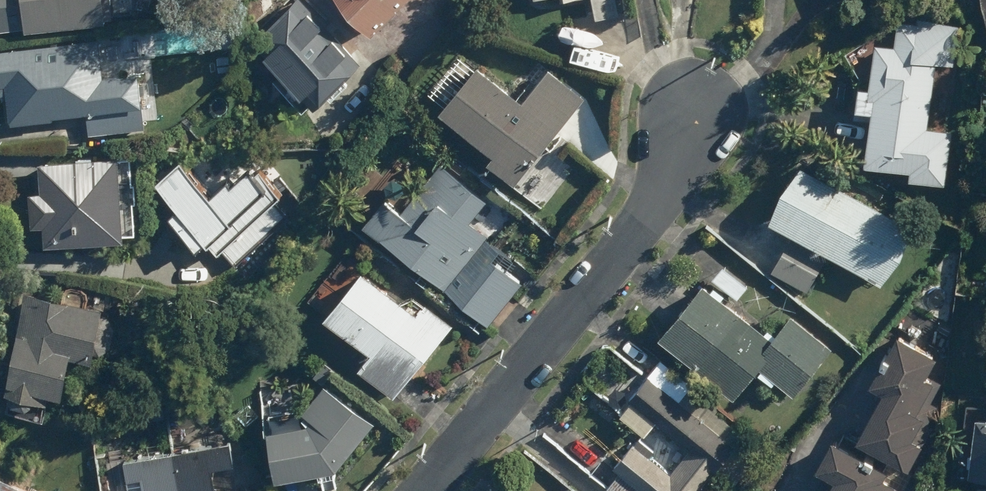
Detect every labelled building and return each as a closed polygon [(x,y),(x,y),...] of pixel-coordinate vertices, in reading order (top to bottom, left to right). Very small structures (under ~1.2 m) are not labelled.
[(23,29),(23,33),(104,26),(102,0),(0,0),(0,32),(23,29)] [(361,65),(303,0),(295,0),(246,43),(297,99),(299,96),(311,110),(326,97),(328,100),(345,85),(343,82),(361,65)] [(368,36),(407,0),(334,0),(368,36)] [(868,121),(864,168),(909,172),(908,184),(945,187),(950,133),(930,131),(936,63),(956,65),(960,25),(913,21),(912,32),(877,29),(871,89),(856,88),(853,120),(868,121)] [(153,30),(156,55),(225,48),(223,23),(153,30)] [(10,126),(51,121),(51,118),(141,108),(137,76),(102,80),(98,40),(0,51),(0,86),(6,85),(10,126)] [(485,165),(513,187),(584,99),(548,70),(521,104),(475,67),(436,115),(490,158),(485,165)] [(43,247),(121,242),(115,159),(39,166),(41,195),(28,196),(30,229),(42,228),(43,247)] [(223,249),(233,261),(285,215),(274,202),(280,197),(258,171),(250,178),(246,173),(228,189),(224,184),(207,198),(178,164),(154,185),(175,210),(166,219),(192,252),(201,243),(203,246),(206,243),(216,255),(223,249)] [(808,289),(826,257),(881,288),(914,231),(800,164),(766,222),(790,235),(771,267),(808,289)] [(445,290),(488,326),(521,285),(491,261),(499,252),(487,239),(489,237),(469,223),(486,202),(440,165),(399,216),(382,202),(362,226),(445,290)] [(357,371),(394,399),(451,326),(424,305),(415,317),(359,273),(323,320),(369,356),(357,371)] [(737,311),(734,314),(701,284),(657,332),(728,397),(758,365),(788,393),(828,349),(789,314),(767,338),(737,311)] [(22,296),(2,406),(24,410),(29,407),(30,402),(45,404),(47,397),(58,399),(66,358),(90,363),(99,310),(22,296)] [(923,376),(935,354),(894,332),(866,385),(878,392),(853,441),(908,470),(921,446),(910,439),(921,417),(914,413),(931,380),(923,376)] [(717,471),(736,486),(769,444),(661,360),(651,353),(620,393),(629,400),(618,415),(634,428),(609,460),(621,469),(607,487),(611,490),(701,490),(717,471)] [(273,482),(333,473),(371,425),(322,387),(301,413),(312,422),(306,426),(265,433),(273,482)] [(970,418),(966,479),(985,480),(985,419),(970,418)] [(902,489),(859,465),(863,457),(830,439),(813,470),(824,475),(815,490),(901,490),(902,489)] [(211,471),(232,467),(228,443),(123,462),(127,482),(140,480),(142,490),(214,490),(211,471)] [(0,480),(0,490),(23,490),(0,480)]
